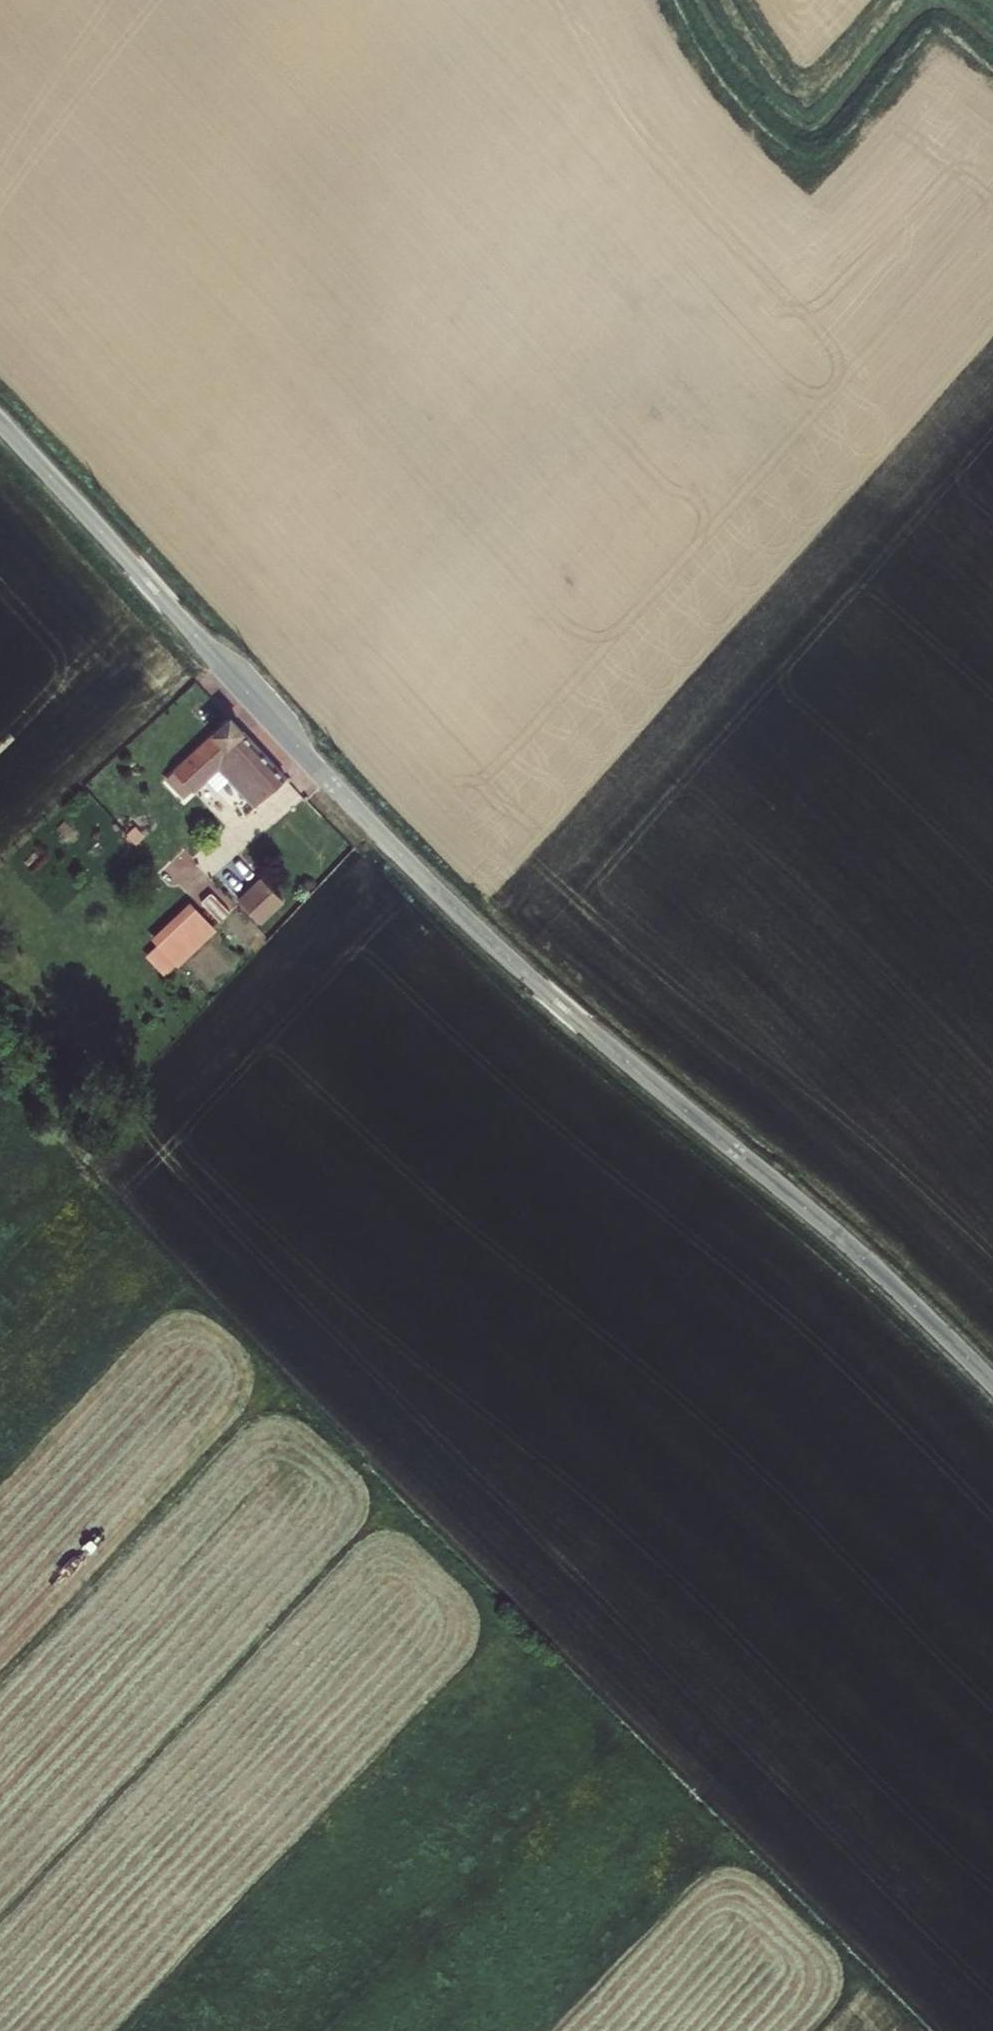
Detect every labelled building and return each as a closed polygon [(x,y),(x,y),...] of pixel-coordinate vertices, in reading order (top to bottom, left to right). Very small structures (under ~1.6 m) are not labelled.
[(288,773),(232,717),(190,760),(209,779),(222,766),(258,802),(288,773)] [(197,790),(209,779),(190,760),(179,772),(197,790)] [(246,894),(269,917),(291,894),(268,872),(246,894)]
